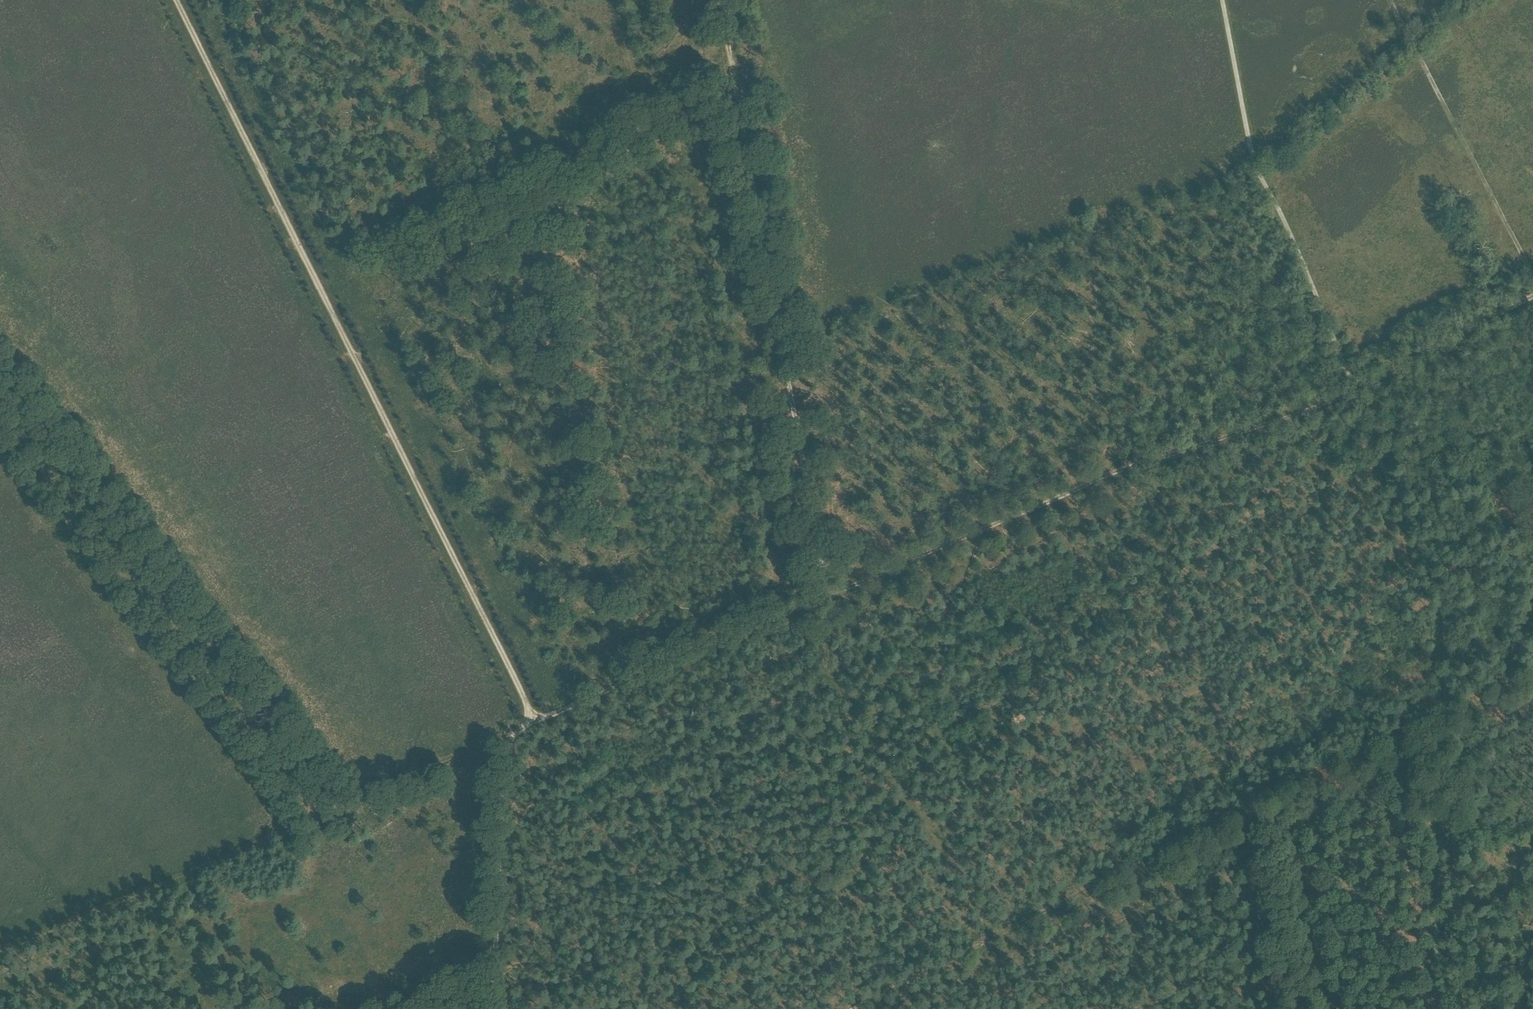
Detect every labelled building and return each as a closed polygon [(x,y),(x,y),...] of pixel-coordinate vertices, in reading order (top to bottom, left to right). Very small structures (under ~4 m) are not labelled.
[(1418,954),(1422,962),(1431,958),(1425,944),(1421,946),(1423,952),(1418,954)]
